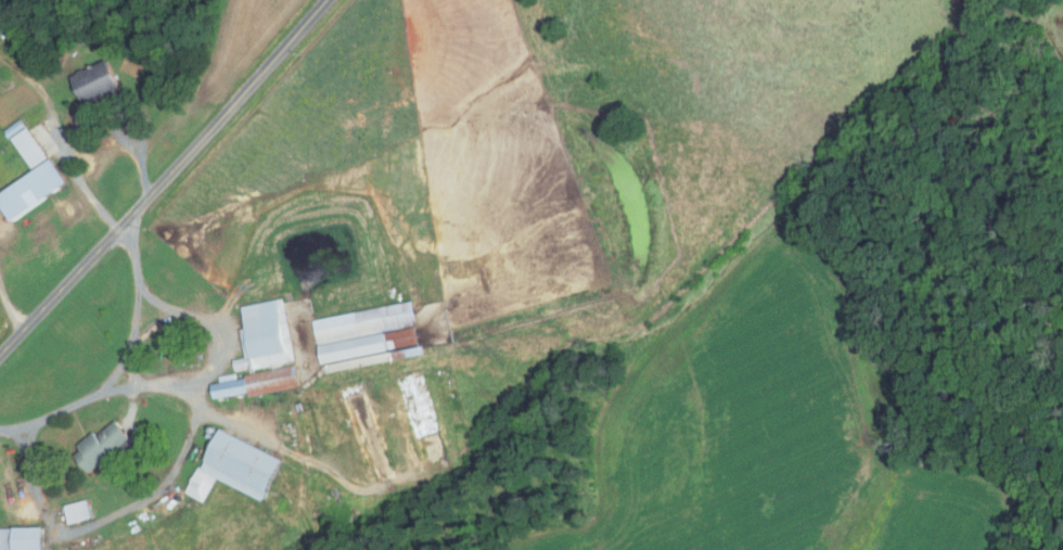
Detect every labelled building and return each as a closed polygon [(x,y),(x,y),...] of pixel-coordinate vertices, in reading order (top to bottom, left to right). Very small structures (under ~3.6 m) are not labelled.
[(67,76),(79,104),(115,89),(103,61),(67,76)] [(63,185),(21,119),(3,130),(30,172),(0,191),(0,211),(6,221),(63,185)] [(293,363),(283,299),(237,306),(246,361),(231,363),(233,372),(293,363)] [(419,357),(411,303),(311,318),(319,372),(419,357)] [(297,389),(295,369),(207,381),(210,401),(297,389)] [(69,451),(83,474),(130,444),(115,421),(92,436),(69,451)] [(279,459),(215,429),(184,494),(203,503),(214,479),(260,501),(279,459)] [(63,505),(67,524),(89,520),(85,501),(63,505)] [(0,528),(0,549),(40,549),(39,528),(0,528)]
